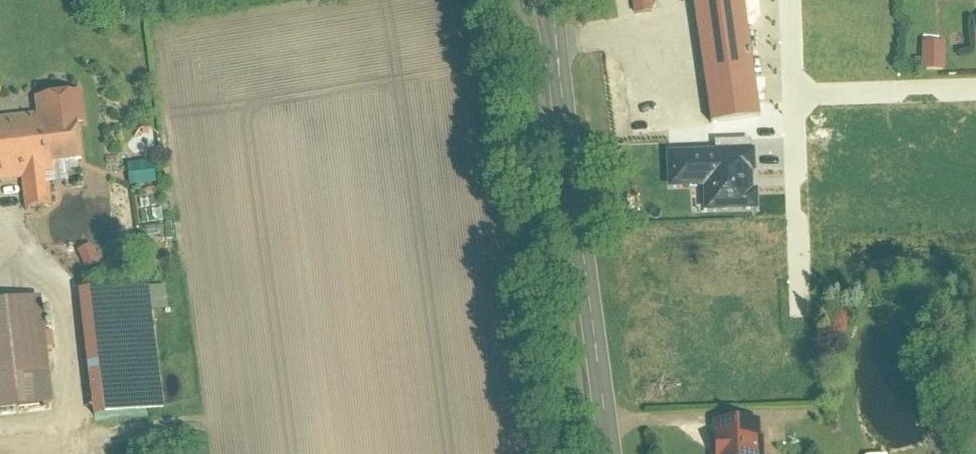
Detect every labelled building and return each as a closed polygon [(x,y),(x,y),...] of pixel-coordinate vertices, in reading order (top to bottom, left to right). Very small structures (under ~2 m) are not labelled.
[(635,13),(653,10),(652,0),(634,0),(635,13)] [(767,0),(735,0),(724,2),(701,5),(718,124),(768,117),(763,77),(777,75),(767,0)] [(949,42),(929,41),(928,60),(948,60),(949,42)] [(0,125),(0,186),(35,180),(39,211),(56,208),(51,172),(84,166),(78,129),(94,127),(90,98),(44,105),(46,118),(0,125)] [(716,150),(668,152),(669,188),(706,189),(707,211),(758,210),(755,149),(716,150)] [(153,161),(129,162),(130,186),(154,185),(153,161)] [(84,285),(96,410),(169,403),(157,278),(84,285)] [(0,296),(0,407),(59,401),(46,291),(0,296)] [(718,423),(718,453),(769,453),(770,423),(718,423)]
